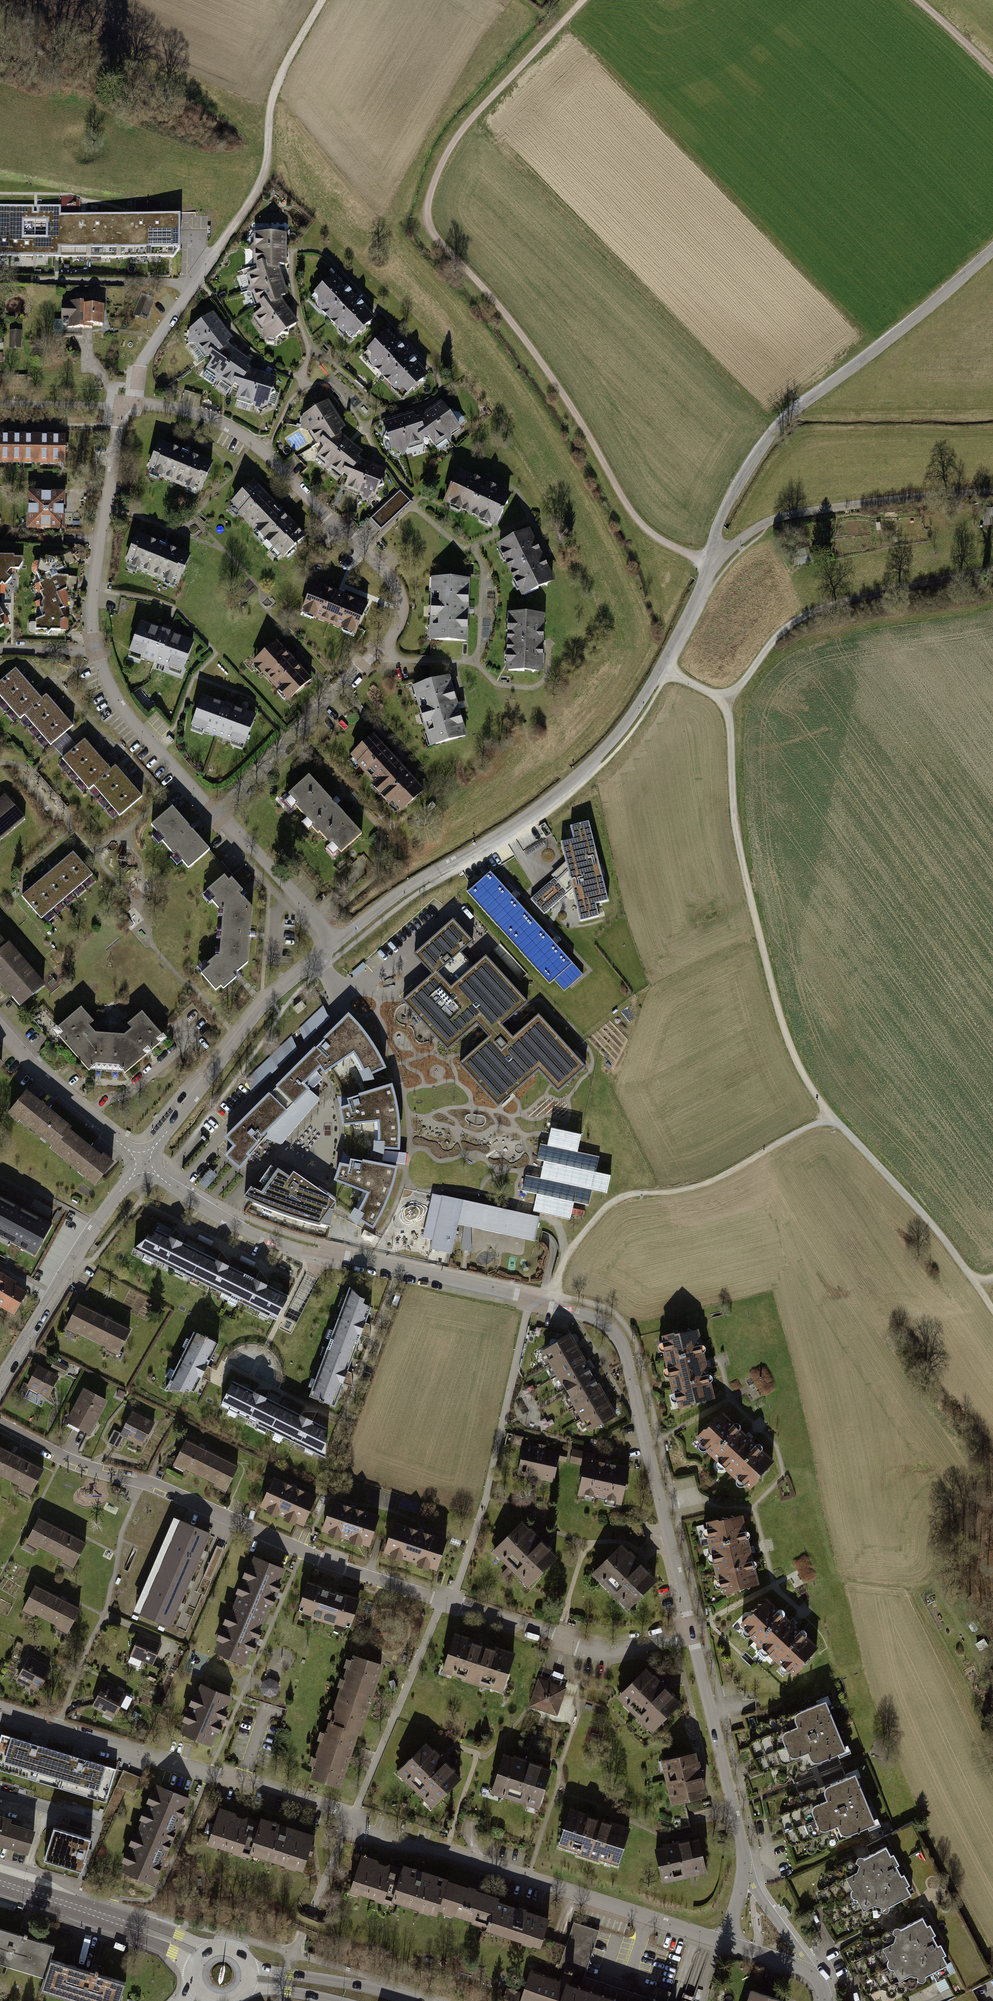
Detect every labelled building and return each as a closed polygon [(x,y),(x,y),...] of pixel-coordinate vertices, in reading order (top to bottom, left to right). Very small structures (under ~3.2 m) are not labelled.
[(0,204),(0,254),(9,254),(10,204),(0,204)] [(34,204),(10,204),(9,254),(34,255),(35,236),(23,235),(23,218),(33,218),(34,204)] [(59,205),(37,205),(36,218),(47,218),(46,236),(35,236),(34,255),(58,255),(59,213),(59,205)] [(83,214),(59,213),(58,255),(119,256),(120,214),(83,214)] [(180,215),(120,214),(119,256),(173,258),(179,248),(180,215)] [(284,234),(256,234),(256,250),(281,250),(286,244),(284,242),(284,234)] [(281,250),(256,250),(256,265),(259,265),(264,265),(268,269),(277,268),(277,265),(284,265),(284,257),(286,255),(281,250)] [(259,272),(249,275),(254,289),(278,282),(281,275),(278,273),(277,268),(268,269),(264,265),(259,265),(259,272)] [(336,277),(312,298),(353,344),(376,324),(336,277)] [(278,282),(254,289),(258,304),(262,302),(266,301),(272,303),(279,301),(278,297),(285,295),(283,288),(284,286),(278,282)] [(145,318),(152,299),(142,296),(135,315),(145,318)] [(264,310),(255,316),(264,328),(285,313),(286,306),(282,306),(279,301),(272,303),(266,301),(262,302),(264,310)] [(83,302),(62,302),(61,320),(63,320),(63,325),(68,325),(68,327),(92,328),(92,326),(102,326),(103,305),(83,305),(83,302)] [(285,313),(264,328),(274,340),(296,324),(292,318),(292,315),(285,313)] [(211,315),(189,332),(198,344),(218,329),(219,322),(216,321),(211,315)] [(218,329),(198,344),(207,356),(210,354),(214,351),(220,352),(226,346),(224,344),(230,339),(225,333),(226,330),(218,329)] [(10,332),(10,348),(19,348),(20,332),(10,332)] [(390,336),(366,357),(403,399),(427,377),(390,336)] [(214,360),(208,368),(220,377),(235,356),(234,349),(230,350),(226,346),(220,352),(214,351),(210,354),(214,360)] [(235,356),(220,377),(232,386),(235,382),(237,379),(243,377),(248,371),(245,369),(249,363),(243,358),(242,356),(235,356)] [(241,387),(238,397),(252,402),(259,378),(256,371),(253,373),(248,371),(243,377),(237,379),(235,382),(241,387)] [(259,378),(252,402),(267,406),(275,379),(268,377),(266,374),(259,378)] [(326,402),(302,417),(310,430),(331,417),(333,409),(330,409),(326,402)] [(431,415),(446,435),(459,426),(442,404),(436,408),(433,408),(431,415)] [(428,436),(434,444),(446,435),(431,415),(424,414),(424,417),(419,421),(421,428),(419,434),(420,438),(428,436)] [(400,422),(407,446),(422,441),(420,438),(419,434),(421,428),(419,421),(415,422),(413,415),(406,417),(404,415),(400,422)] [(331,417),(310,430),(318,443),(321,441),(325,438),(331,439),(338,435),(336,432),(342,428),(338,421),(339,419),(331,417)] [(384,424),(392,450),(407,446),(400,422),(393,418),(391,421),(384,424)] [(64,462),(64,444),(64,436),(0,435),(0,462),(64,462)] [(325,447),(318,454),(330,464),(346,445),(345,438),(342,438),(338,435),(331,439),(325,438),(321,441),(325,447)] [(159,442),(146,472),(198,494),(211,464),(159,442)] [(346,445),(330,464),(341,474),(344,471),(347,468),(353,467),(358,461),(355,458),(359,453),(354,448),(354,445),(346,445)] [(349,477),(345,486),(360,492),(369,469),(366,462),(363,463),(358,461),(353,467),(347,468),(344,471),(349,477)] [(369,469),(360,492),(374,497),(384,471),(377,469),(376,466),(369,469)] [(509,495),(458,471),(442,505),(493,529),(509,495)] [(253,483),(233,501),(282,556),(302,538),(253,483)] [(400,489),(369,519),(381,530),(411,501),(400,489)] [(64,493),(28,493),(28,531),(64,531),(64,493)] [(137,534),(123,566),(176,588),(189,555),(137,534)] [(535,534),(504,548),(523,590),(555,576),(535,534)] [(6,574),(10,569),(19,569),(23,563),(23,558),(14,557),(14,555),(0,555),(0,569),(6,574)] [(36,573),(41,583),(58,575),(56,571),(67,567),(62,556),(55,559),(46,556),(45,559),(40,558),(39,563),(37,563),(36,563),(34,564),(33,565),(33,566),(33,568),(33,569),(34,571),(35,572),(36,573)] [(3,593),(3,587),(11,578),(6,574),(0,569),(0,593),(3,593)] [(43,599),(63,591),(67,589),(68,577),(58,575),(41,583),(37,585),(43,599)] [(312,583),(300,613),(354,634),(366,604),(312,583)] [(475,584),(437,584),(436,648),(474,648),(475,584)] [(39,608),(43,617),(62,609),(66,607),(66,598),(63,591),(43,599),(39,608)] [(35,634),(48,634),(51,631),(68,631),(68,622),(62,609),(43,617),(35,620),(35,634)] [(169,630),(138,619),(128,650),(156,660),(155,662),(182,671),(192,640),(168,632),(169,630)] [(549,620),(513,619),(512,676),(547,677),(549,620)] [(278,642),(252,661),(283,701),(309,682),(278,642)] [(0,682),(0,696),(2,698),(24,679),(15,669),(0,682)] [(24,679),(2,698),(11,708),(33,689),(24,679)] [(455,683),(423,691),(436,744),(468,736),(455,683)] [(33,689),(11,708),(19,718),(24,714),(42,699),(33,689)] [(252,714),(199,695),(188,725),(241,744),(252,714)] [(55,706),(46,696),(42,699),(24,714),(33,724),(55,706)] [(63,716),(55,706),(33,724),(42,734),(63,716)] [(72,726),(63,716),(42,734),(50,744),(72,726)] [(84,740),(62,759),(71,769),(93,750),(84,740)] [(381,740),(355,763),(403,819),(429,796),(381,740)] [(93,750),(71,769),(80,779),(102,760),(93,750)] [(102,760),(80,779),(88,789),(93,785),(111,770),(102,760)] [(123,777),(115,766),(111,770),(93,785),(102,795),(123,777)] [(309,776),(288,796),(340,853),(362,834),(309,776)] [(132,787),(123,777),(102,795),(111,805),(132,787)] [(141,796),(132,787),(111,805),(119,815),(141,796)] [(24,818),(6,797),(0,802),(0,839),(24,818)] [(172,808),(151,826),(188,868),(209,850),(172,808)] [(545,915),(573,889),(581,921),(598,917),(595,905),(609,901),(589,823),(572,828),(575,839),(561,843),(566,862),(552,875),(555,878),(531,901),(545,915)] [(73,851),(23,894),(41,915),(92,873),(73,851)] [(582,974),(489,873),(467,893),(550,983),(554,979),(564,990),(582,974)] [(224,876),(207,890),(215,899),(212,901),(220,910),(224,910),(251,907),(240,894),(243,891),(232,878),(229,881),(224,876)] [(251,907),(224,910),(220,957),(247,964),(251,907)] [(558,1092),(586,1067),(540,1015),(514,1038),(503,1026),(529,1003),(487,956),(476,966),(463,952),(474,942),(453,919),(413,955),(432,976),(404,1001),(448,1050),(476,1024),(489,1039),(461,1064),(499,1106),(539,1070),(558,1092)] [(22,1004),(48,984),(12,939),(7,943),(0,934),(0,976),(22,1004)] [(210,966),(201,974),(216,991),(221,986),(223,989),(237,978),(234,975),(236,973),(247,964),(220,957),(217,956),(208,964),(210,966)] [(95,1066),(108,1067),(110,1034),(95,1033),(89,1026),(94,1022),(81,1006),(58,1027),(54,1030),(59,1037),(90,1071),(95,1066)] [(298,1028),(308,1039),(332,1017),(323,1006),(298,1028)] [(54,1030),(58,1027),(44,1009),(32,1019),(51,1043),(59,1037),(54,1030)] [(110,1034),(108,1067),(120,1068),(125,1073),(166,1039),(143,1011),(127,1024),(132,1030),(125,1035),(110,1034)] [(226,1158),(239,1168),(268,1135),(281,1145),(320,1100),(305,1086),(322,1069),(326,1075),(355,1055),(364,1072),(369,1069),(373,1077),(387,1070),(380,1056),(365,1033),(349,1016),(224,1140),(233,1148),(226,1158)] [(261,1085),(300,1047),(291,1037),(251,1075),(261,1085)] [(393,1086),(348,1100),(350,1107),(341,1110),(343,1118),(344,1127),(380,1123),(381,1133),(380,1147),(400,1149),(401,1139),(401,1124),(398,1106),(393,1086)] [(69,1129),(25,1092),(6,1116),(17,1125),(18,1123),(51,1150),(68,1130),(69,1129)] [(537,1194),(533,1210),(570,1218),(573,1202),(589,1205),(592,1190),(606,1193),(611,1175),(596,1172),(600,1157),(577,1152),(581,1134),(551,1128),(547,1145),(539,1143),(536,1160),(543,1161),(539,1178),(525,1174),(522,1191),(537,1194)] [(68,1130),(51,1150),(50,1152),(94,1188),(114,1165),(103,1155),(101,1158),(68,1130)] [(303,1140),(293,1146),(300,1156),(309,1149),(303,1140)] [(340,1166),(336,1181),(370,1195),(362,1211),(365,1213),(361,1220),(374,1228),(384,1211),(392,1190),(397,1168),(351,1160),(350,1168),(340,1166)] [(289,1180),(270,1166),(260,1182),(264,1185),(259,1191),(251,1188),(244,1197),(266,1207),(285,1215),(308,1222),(331,1228),(336,1198),(319,1186),(317,1189),(294,1173),(289,1180)] [(429,1249),(452,1253),(458,1225),(535,1241),(540,1217),(441,1196),(429,1249)] [(0,1198),(0,1236),(36,1256),(53,1226),(25,1211),(0,1198)] [(152,1233),(132,1252),(274,1321),(284,1298),(152,1233)] [(15,1316),(29,1292),(16,1285),(18,1282),(0,1272),(0,1308),(15,1316)] [(348,1287),(309,1397),(334,1406),(370,1307),(348,1287)] [(129,1332),(78,1306),(68,1327),(119,1353),(129,1332)] [(697,1329),(661,1337),(677,1406),(712,1398),(697,1329)] [(195,1332),(165,1390),(180,1391),(184,1392),(186,1388),(192,1391),(200,1376),(211,1382),(211,1367),(206,1364),(213,1351),(214,1351),(218,1344),(195,1332)] [(544,1350),(551,1363),(577,1348),(570,1336),(544,1350)] [(551,1363),(559,1377),(585,1362),(577,1348),(551,1363)] [(56,1359),(52,1366),(65,1374),(69,1367),(56,1359)] [(559,1377),(567,1392),(593,1377),(585,1362),(559,1377)] [(37,1367),(29,1385),(50,1395),(58,1378),(37,1367)] [(567,1392),(575,1406),(601,1391),(593,1377),(567,1392)] [(232,1383),(221,1405),(325,1457),(325,1443),(327,1439),(323,1436),(327,1429),(311,1422),(317,1412),(302,1412),(300,1417),(266,1400),(270,1389),(256,1388),(253,1394),(232,1383)] [(85,1391),(69,1424),(91,1435),(107,1402),(85,1391)] [(575,1406),(582,1419),(609,1404),(601,1391),(575,1406)] [(582,1419),(589,1431),(616,1416),(609,1404),(582,1419)] [(132,1411),(121,1433),(114,1429),(108,1442),(118,1447),(124,1435),(133,1440),(135,1437),(145,1443),(155,1423),(132,1411)] [(722,1413),(698,1437),(750,1487),(774,1462),(722,1413)] [(237,1466),(185,1440),(174,1461),(227,1487),(237,1466)] [(559,1453),(524,1445),(518,1473),(553,1481),(559,1453)] [(27,1493),(39,1469),(0,1450),(0,1480),(27,1493)] [(586,1460),(578,1493),(621,1502),(629,1469),(586,1460)] [(316,1497),(273,1478),(261,1505),(304,1524),(316,1497)] [(332,1500),(322,1528),(370,1544),(379,1516),(332,1500)] [(82,1534),(32,1512),(19,1540),(69,1563),(82,1534)] [(741,1515),(706,1523),(722,1592),(757,1584),(741,1515)] [(139,1613),(169,1626),(209,1531),(179,1518),(139,1613)] [(395,1521),(385,1550),(437,1568),(447,1539),(395,1521)] [(522,1524),(494,1552),(528,1586),(556,1558),(522,1524)] [(656,1582),(621,1547),(594,1574),(629,1609),(656,1582)] [(248,1558),(213,1652),(248,1665),(282,1571),(248,1558)] [(73,1603),(30,1579),(14,1607),(57,1631),(73,1603)] [(303,1588),(295,1614),(344,1629),(352,1603),(303,1588)] [(767,1600),(742,1625),(793,1674),(818,1648),(767,1600)] [(135,1635),(127,1659),(149,1667),(157,1643),(135,1635)] [(453,1644),(442,1679),(503,1699),(514,1664),(453,1644)] [(354,1655),(332,1722),(357,1731),(359,1731),(381,1664),(354,1655)] [(24,1656),(14,1678),(39,1690),(49,1668),(24,1656)] [(644,1670),(617,1697),(653,1732),(680,1705),(644,1670)] [(282,1692),(278,1677),(262,1681),(266,1696),(282,1692)] [(201,1684),(181,1733),(210,1745),(230,1696),(201,1684)] [(537,1685),(529,1713),(558,1721),(566,1693),(537,1685)] [(98,1686),(89,1707),(114,1718),(123,1697),(98,1686)] [(826,1700),(769,1723),(772,1732),(753,1741),(750,1744),(749,1748),(758,1771),(761,1773),(764,1773),(785,1764),(788,1772),(845,1749),(826,1700)] [(329,1722),(311,1777),(339,1786),(357,1731),(332,1722),(329,1722)] [(2,1734),(0,1740),(0,1769),(49,1784),(59,1751),(2,1734)] [(426,1744),(399,1771),(432,1804),(459,1776),(426,1744)] [(116,1768),(59,1751),(49,1784),(106,1801),(116,1768)] [(694,1752),(658,1761),(668,1805),(705,1797),(694,1752)] [(506,1754),(494,1790),(538,1805),(551,1769),(506,1754)] [(121,1787),(136,1792),(142,1776),(127,1770),(121,1787)] [(856,1774),(799,1797),(802,1806),(783,1814),(780,1817),(779,1821),(788,1845),(791,1847),(795,1847),(815,1837),(819,1846),(876,1823),(856,1774)] [(157,1785),(139,1828),(171,1841),(188,1798),(157,1785)] [(220,1808),(208,1843),(248,1856),(249,1852),(260,1822),(220,1808)] [(630,1827),(572,1808),(561,1844),(618,1862),(630,1827)] [(261,1817),(260,1822),(249,1852),(302,1869),(313,1834),(261,1817)] [(27,1856),(33,1834),(9,1827),(10,1823),(0,1820),(0,1847),(27,1856)] [(139,1828),(122,1870),(153,1883),(171,1841),(139,1828)] [(86,1839),(48,1829),(40,1861),(77,1871),(86,1839)] [(657,1849),(664,1882),(706,1873),(699,1840),(657,1849)] [(887,1847),(836,1872),(840,1880),(818,1891),(834,1923),(856,1912),(860,1919),(911,1894),(887,1847)] [(393,1899),(403,1869),(362,1856),(350,1890),(392,1903),(393,1899)] [(438,1908),(446,1882),(447,1879),(404,1865),(403,1869),(393,1899),(436,1913),(438,1908)] [(446,1882),(438,1908),(490,1925),(497,1902),(499,1899),(446,1882)] [(490,1925),(489,1929),(540,1945),(548,1919),(497,1902),(490,1925)] [(924,1917),(873,1943),(877,1950),(855,1961),(864,1979),(871,1993),(894,1982),(898,1990),(948,1965),(924,1917)] [(581,1989),(570,1985),(577,1965),(586,1968),(598,1931),(575,1923),(555,1982),(531,1974),(522,2000),(577,2000),(581,1989)] [(55,1946),(0,1929),(0,1964),(46,1978),(55,1946)] [(55,1961),(46,1991),(79,2000),(124,2000),(130,1983),(55,1961)] [(570,1985),(581,1989),(620,2000),(652,2000),(654,1997),(666,2000),(668,2000),(671,1992),(657,1987),(648,1997),(583,1976),(586,1968),(577,1965),(570,1985)] [(972,1988),(946,2000),(979,2000),(972,1988)] [(577,2000),(620,2000),(581,1989),(577,2000)] [(755,1991),(752,2000),(786,2000),(755,1991)]
